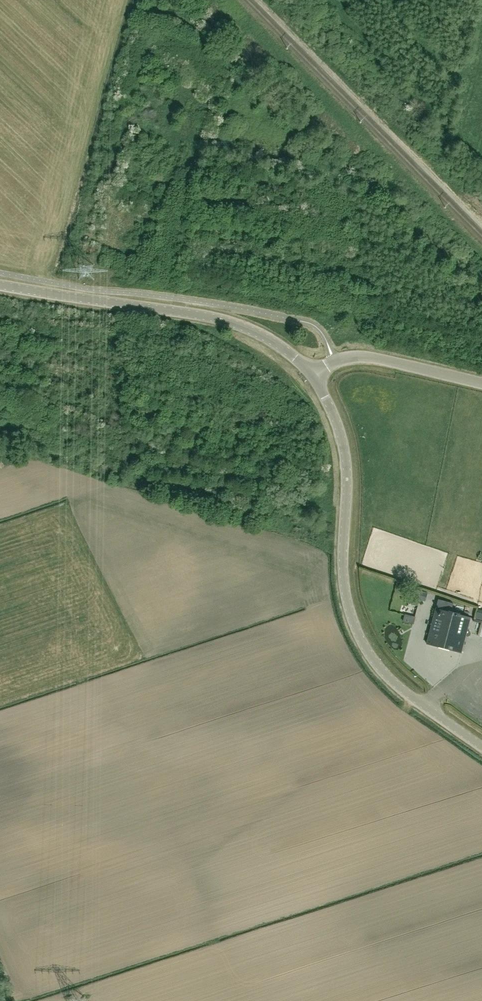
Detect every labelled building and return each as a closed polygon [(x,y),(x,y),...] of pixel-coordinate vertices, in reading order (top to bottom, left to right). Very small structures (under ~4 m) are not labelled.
[(435,609),(426,644),(461,653),(467,632),(470,618),(435,609)]
